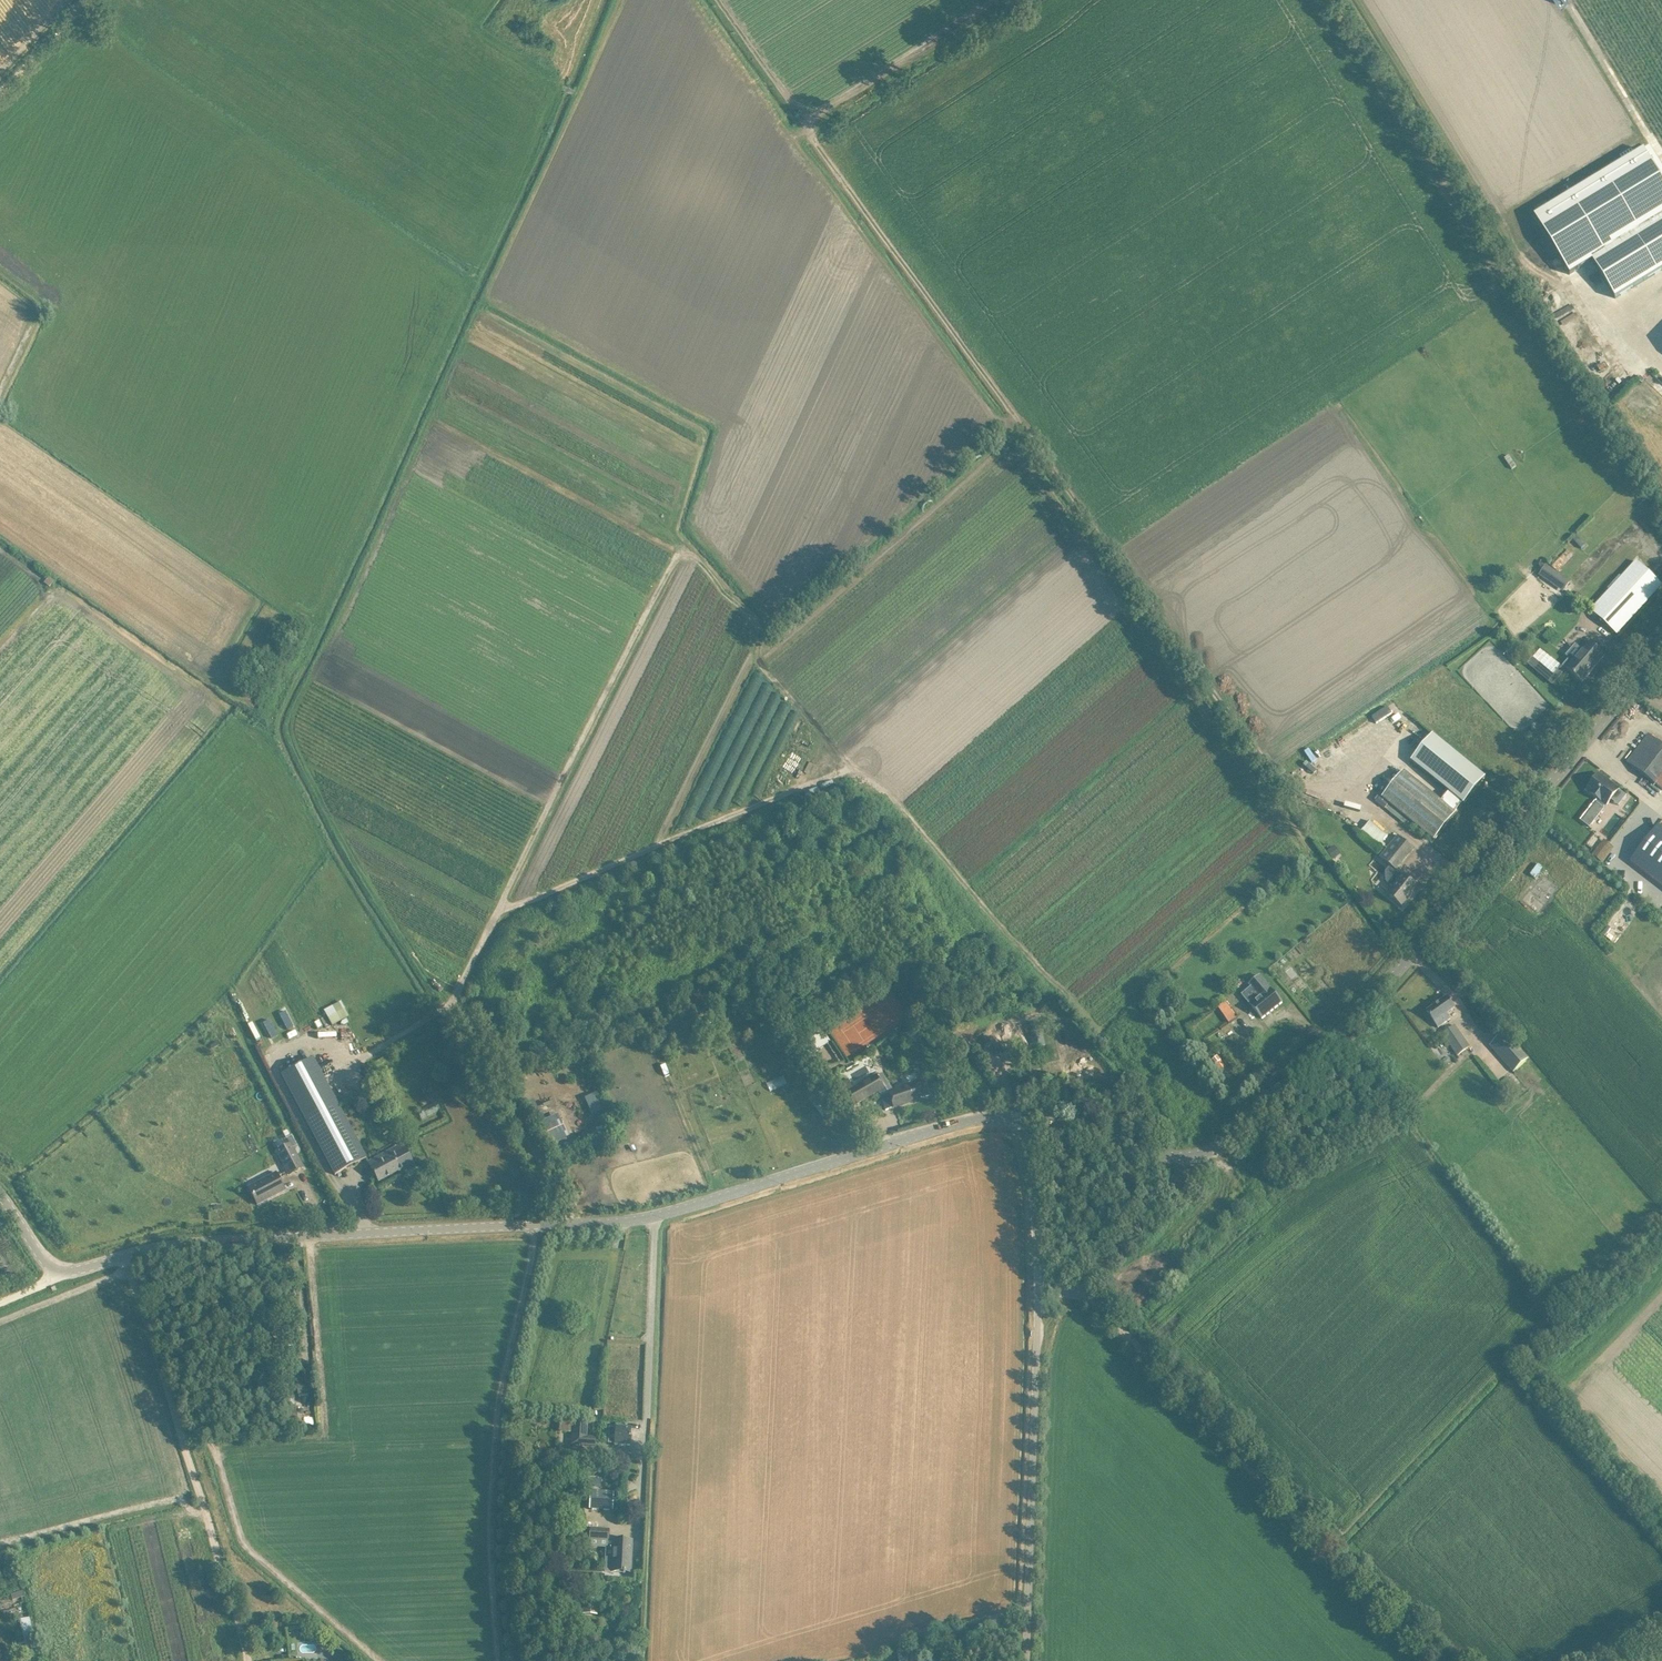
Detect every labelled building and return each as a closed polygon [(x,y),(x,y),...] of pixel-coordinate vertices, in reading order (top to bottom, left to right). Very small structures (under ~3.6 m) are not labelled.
[(1534,216),(1570,275),(1592,261),(1592,260),(1661,218),(1661,166),(1650,146),(1644,150),(1534,216)] [(1592,260),(1592,261),(1615,298),(1661,270),(1661,218),(1592,260)] [(1653,351),(1644,359),(1653,368),(1661,360),(1653,351)] [(1513,470),(1519,467),(1513,458),(1507,461),(1513,470)] [(16,565),(6,556),(0,563),(0,584),(16,565)] [(1636,561),(1590,611),(1617,635),(1661,585),(1636,561)] [(1568,594),(1575,582),(1549,567),(1542,579),(1568,594)] [(1566,669),(1581,683),(1604,656),(1589,643),(1566,669)] [(1562,667),(1540,649),(1533,658),(1555,676),(1562,667)] [(1306,734),(1314,748),(1325,742),(1317,727),(1306,734)] [(1462,802),(1464,804),(1485,777),(1433,734),(1411,761),(1449,792),(1441,802),(1403,771),(1382,798),(1434,840),(1456,813),(1454,812),(1462,802)] [(1627,762),(1661,790),(1661,745),(1649,734),(1627,762)] [(1287,771),(1291,769),(1283,755),(1278,757),(1287,771)] [(1599,774),(1586,790),(1606,805),(1611,800),(1619,806),(1627,796),(1619,789),(1599,774)] [(1604,809),(1597,804),(1597,803),(1595,802),(1581,821),(1582,822),(1582,821),(1590,827),(1604,809)] [(1370,822),(1362,831),(1380,845),(1384,848),(1386,845),(1382,842),(1387,836),(1370,822)] [(1658,826),(1631,861),(1661,885),(1661,829),(1658,826)] [(1398,836),(1380,858),(1390,866),(1396,871),(1396,870),(1414,849),(1398,836)] [(1607,857),(1596,849),(1592,853),(1603,862),(1607,857)] [(1390,866),(1386,872),(1386,881),(1393,887),(1387,895),(1403,908),(1419,888),(1400,873),(1396,870),(1396,871),(1390,866)] [(1601,936),(1605,941),(1614,934),(1610,929),(1601,936)] [(1251,987),(1242,995),(1262,1019),(1271,1012),(1282,1003),(1260,976),(1249,985),(1251,987)] [(1447,997),(1427,1012),(1438,1028),(1450,1019),(1447,1014),(1455,1008),(1447,997)] [(1226,1002),(1218,1007),(1229,1024),(1237,1018),(1226,1002)] [(335,1028),(353,1020),(346,1004),(328,1012),(335,1028)] [(1455,1026),(1442,1034),(1457,1056),(1470,1047),(1455,1026)] [(1505,1033),(1490,1046),(1514,1072),(1528,1059),(1505,1033)] [(685,1056),(690,1055),(686,1044),(681,1046),(685,1056)] [(692,1057),(675,1062),(677,1070),(695,1065),(692,1057)] [(282,1075),(335,1175),(366,1158),(313,1058),(282,1075)] [(878,1091),(881,1097),(885,1110),(930,1095),(925,1082),(887,1095),(876,1076),(853,1090),(847,1080),(840,1084),(853,1106),(878,1091)] [(826,1120),(834,1114),(821,1095),(813,1101),(826,1120)] [(585,1107),(589,1117),(595,1114),(591,1104),(585,1107)] [(425,1123),(444,1118),(441,1105),(421,1110),(425,1123)] [(558,1146),(572,1141),(564,1117),(550,1122),(558,1146)] [(607,1129),(600,1131),(601,1138),(608,1137),(607,1129)] [(572,1142),(560,1147),(563,1155),(575,1150),(572,1142)] [(277,1151),(290,1175),(304,1168),(290,1143),(277,1151)] [(376,1158),(368,1163),(378,1183),(399,1172),(400,1174),(414,1167),(405,1149),(379,1163),(376,1158)] [(517,1171),(511,1173),(513,1180),(520,1178),(517,1171)] [(248,1188),(257,1205),(258,1205),(257,1203),(271,1197),(271,1198),(285,1191),(276,1173),(248,1188)] [(302,1398),(317,1397),(316,1387),(302,1388),(302,1398)] [(571,1428),(570,1449),(597,1451),(598,1441),(589,1441),(590,1429),(571,1428)] [(609,1429),(608,1445),(613,1445),(613,1447),(630,1448),(631,1429),(615,1428),(615,1429),(609,1429)] [(611,1496),(593,1495),(592,1510),(610,1511),(611,1496)] [(610,1529),(590,1528),(589,1541),(609,1542),(610,1529)] [(611,1573),(623,1573),(631,1574),(633,1540),(613,1539),(611,1573)] [(991,1627),(1005,1624),(1003,1615),(989,1619),(991,1627)] [(27,1620),(28,1651),(38,1651),(37,1620),(27,1620)] [(260,1646),(259,1646),(260,1654),(261,1654),(268,1652),(266,1645),(260,1646)]
